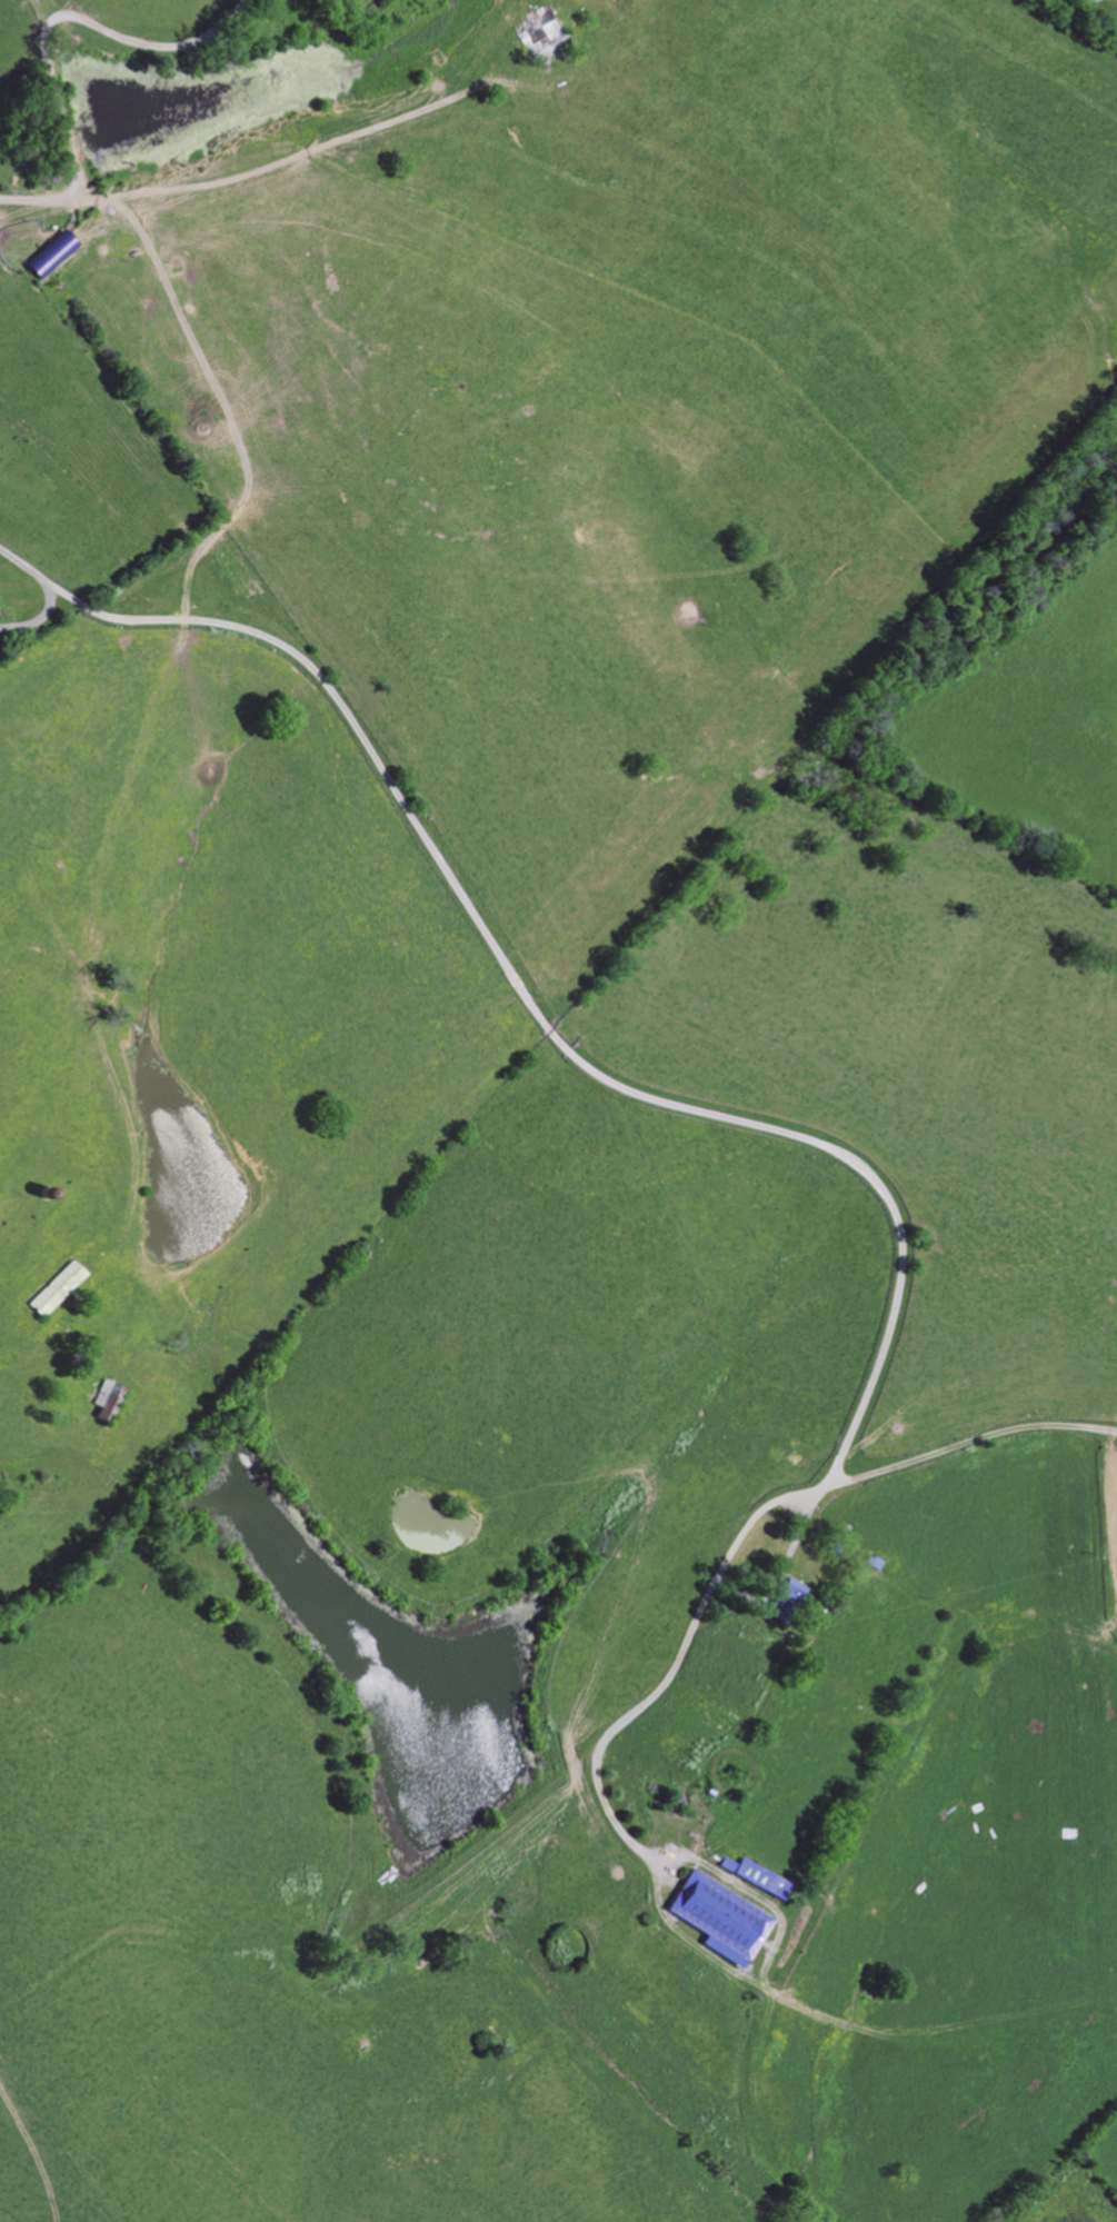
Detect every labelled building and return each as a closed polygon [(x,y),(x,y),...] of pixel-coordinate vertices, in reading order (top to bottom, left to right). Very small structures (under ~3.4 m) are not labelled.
[(42,1318),(88,1275),(74,1261),(28,1304),(42,1318)] [(100,1409),(96,1418),(107,1424),(124,1390),(104,1380),(92,1405),(100,1409)] [(768,1616),(788,1625),(807,1588),(787,1578),(768,1616)] [(791,1882),(742,1859),(739,1864),(727,1858),(722,1869),(783,1898),(791,1882)] [(668,1911),(708,1934),(702,1945),(745,1969),(774,1916),(691,1870),(668,1911)]
